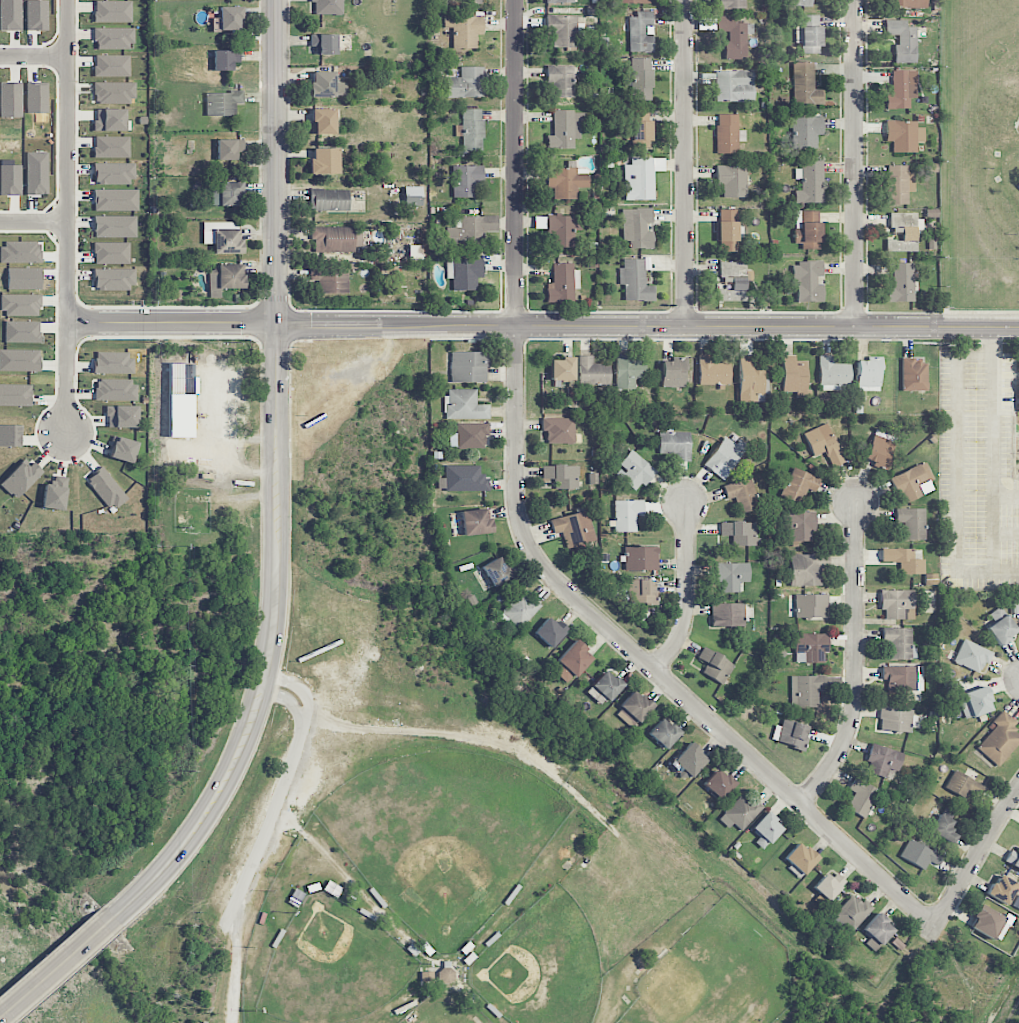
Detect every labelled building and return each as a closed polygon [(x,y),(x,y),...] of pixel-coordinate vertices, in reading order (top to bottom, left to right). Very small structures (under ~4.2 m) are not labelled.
[(21,31),(21,0),(0,0),(0,31),(21,31)] [(27,30),(48,30),(47,0),(26,1),(27,30)] [(343,14),(342,0),(310,0),(314,0),(315,15),(343,14)] [(717,9),(745,8),(745,0),(717,0),(717,9)] [(889,1),(898,1),(898,8),(926,8),(926,0),(889,0),(889,1)] [(132,22),(131,1),(94,1),(95,23),(132,22)] [(241,6),(219,7),(220,31),(242,30),(241,6)] [(453,48),(477,49),(477,35),(483,35),(483,17),(473,17),(473,11),(465,11),(465,17),(444,17),(444,27),(453,27),(453,48)] [(653,11),(636,11),(636,17),(629,17),(629,53),(653,52),(653,35),(647,35),(646,27),(653,27),(653,11)] [(820,15),(800,15),(801,54),(821,53),(820,15)] [(552,47),(576,48),(577,16),(547,16),(546,35),(553,36),(552,47)] [(737,17),(716,17),(716,32),(729,32),(729,41),(725,41),(724,59),(746,59),(746,35),(753,35),(753,24),(736,24),(737,17)] [(916,63),(916,27),(907,27),(907,20),(886,20),(886,36),(898,36),(898,45),(895,45),(894,63),(916,63)] [(133,49),(133,28),(95,28),(95,50),(133,49)] [(336,35),(310,35),(310,46),(316,46),(316,55),(336,55),(336,35)] [(241,62),(241,51),(214,50),(213,70),(232,71),(232,62),(241,62)] [(130,56),(95,55),(94,77),(129,77),(130,56)] [(652,58),(631,59),(632,100),(653,100),(652,58)] [(814,62),(793,63),(793,105),(823,104),(823,90),(814,90),(814,62)] [(573,66),(546,66),(546,84),(552,84),(552,97),(574,97),(573,66)] [(484,67),(460,67),(461,77),(446,78),(446,98),(484,97),(484,67)] [(715,102),(753,102),(753,70),(715,71),(715,102)] [(917,71),(893,71),(892,94),(886,94),(886,109),(909,109),(910,98),(916,98),(917,71)] [(311,97),(346,96),(346,82),(335,83),(335,72),(310,72),(311,97)] [(135,82),(94,83),(94,103),(136,102),(135,82)] [(244,92),(206,92),(206,116),(235,115),(235,104),(244,104),(244,92)] [(126,109),(95,109),(95,131),(125,131),(126,109)] [(335,109),(312,109),(312,135),(335,135),(335,109)] [(649,109),(630,109),(631,146),(650,146),(649,109)] [(553,135),(546,136),(546,149),(574,148),(574,139),(582,139),(582,111),(552,111),(553,135)] [(738,130),(738,115),(717,114),(716,153),(737,154),(738,142),(745,142),(745,131),(738,130)] [(793,149),(817,148),(816,134),(823,134),(822,116),(792,117),(793,149)] [(924,128),(916,128),(917,121),(886,121),(886,141),(893,142),(892,152),(916,153),(916,143),(924,143),(924,128)] [(129,158),(129,136),(94,136),(94,158),(129,158)] [(244,140),(217,139),(217,160),(236,160),(236,152),(244,152),(244,140)] [(338,174),(338,148),(313,148),(313,158),(310,158),(309,174),(338,174)] [(27,152),(27,194),(47,194),(46,152),(27,152)] [(653,200),(653,158),(624,158),(625,200),(653,200)] [(795,203),(824,203),(823,161),(801,161),(801,169),(795,169),(795,179),(801,179),(801,190),(794,190),(795,203)] [(134,183),(134,163),(94,164),(94,185),(134,183)] [(716,186),(723,186),(723,197),(746,198),(747,166),(716,165),(716,186)] [(886,166),(888,205),(908,204),(908,192),(915,192),(914,173),(908,173),(908,165),(886,166)] [(453,166),(453,197),(474,198),(474,183),(483,183),(484,166),(453,166)] [(577,200),(577,188),(588,188),(589,168),(546,168),(546,188),(553,188),(553,199),(577,200)] [(241,206),(241,182),(219,182),(219,187),(211,187),(210,206),(241,206)] [(138,189),(94,190),(94,211),(138,211),(138,189)] [(349,189),(310,189),(310,211),(349,211),(349,189)] [(653,248),(653,231),(647,231),(647,224),(653,224),(653,208),(622,209),(623,241),(629,241),(630,249),(653,248)] [(737,210),(720,210),(720,221),(718,221),(717,252),(737,252),(737,237),(743,237),(743,226),(737,226),(737,210)] [(821,211),(796,211),(795,243),(803,243),(802,249),(821,249),(821,211)] [(917,251),(917,233),(923,233),(923,219),(917,219),(917,212),(890,213),(890,227),(903,227),(903,240),(886,240),(886,252),(917,251)] [(572,216),(546,215),(546,233),(552,233),(552,247),(571,247),(572,216)] [(137,238),(137,216),(94,216),(94,238),(137,238)] [(446,227),(446,247),(484,246),(484,231),(498,231),(498,216),(461,216),(461,227),(446,227)] [(362,251),(362,227),(311,227),(311,251),(362,251)] [(239,229),(213,229),(213,236),(203,236),(203,243),(214,243),(214,254),(243,254),(242,239),(239,239),(239,229)] [(95,264),(129,264),(129,242),(94,243),(95,264)] [(452,259),(453,291),(477,290),(477,278),(483,277),(483,258),(452,259)] [(644,259),(623,259),(623,268),(619,268),(618,284),(623,285),(623,301),(653,301),(653,286),(644,286),(644,259)] [(717,301),(747,301),(746,262),(721,262),(721,283),(733,283),(733,290),(717,290),(717,301)] [(823,302),(823,284),(817,284),(817,276),(823,276),(822,262),(795,262),(795,302),(823,302)] [(578,263),(553,264),(553,283),(546,283),(546,303),(574,302),(574,289),(578,289),(578,263)] [(914,263),(892,263),(892,288),(886,288),(886,302),(913,302),(914,263)] [(243,288),(243,265),(209,266),(209,298),(220,298),(220,289),(243,288)] [(135,269),(94,269),(94,290),(126,290),(126,285),(135,285),(135,269)] [(348,293),(348,269),(310,270),(310,281),(318,280),(318,294),(348,293)] [(40,316),(40,295),(2,295),(2,316),(40,316)] [(40,321),(5,321),(5,343),(40,343),(40,321)] [(40,372),(40,350),(0,350),(0,371),(40,372)] [(488,351),(450,352),(451,383),(488,382),(488,351)] [(94,373),(132,374),(132,353),(94,352),(94,373)] [(782,392),(796,392),(796,397),(807,398),(807,361),(795,360),(795,356),(782,355),(782,392)] [(579,385),(610,385),(610,364),(593,364),(593,356),(579,356),(579,385)] [(616,389),(636,390),(636,379),(645,379),(645,361),(636,361),(636,356),(617,356),(616,389)] [(730,363),(712,363),(712,356),(699,356),(699,385),(730,385),(730,363)] [(850,387),(850,364),(833,364),(833,356),(819,356),(819,387),(850,387)] [(662,361),(661,387),(685,388),(686,358),(676,357),(676,361),(662,361)] [(881,357),(869,357),(869,361),(857,360),(856,391),(880,391),(881,357)] [(927,363),(915,363),(914,358),(902,358),(902,391),(927,391),(927,363)] [(550,359),(551,381),(574,381),(574,359),(550,359)] [(135,400),(135,379),(95,380),(96,400),(135,400)] [(32,385),(0,384),(0,405),(31,406),(32,385)] [(489,420),(489,405),(476,404),(477,390),(446,389),(445,419),(489,420)] [(107,405),(107,427),(137,428),(137,406),(107,405)] [(574,418),(542,418),(542,432),(547,431),(547,444),(574,443),(574,418)] [(489,423),(456,424),(456,433),(449,433),(449,449),(484,448),(484,436),(489,436),(489,423)] [(812,457),(826,452),(831,468),(842,464),(829,424),(804,432),(812,457)] [(690,461),(690,433),(659,432),(659,454),(676,454),(676,461),(690,461)] [(864,459),(887,466),(895,442),(873,434),(864,459)] [(714,474),(718,469),(726,475),(748,447),(739,440),(736,445),(725,436),(703,465),(714,474)] [(110,458),(133,463),(137,442),(114,437),(110,458)] [(634,491),(641,484),(644,486),(657,473),(632,449),(618,464),(623,469),(617,475),(634,491)] [(16,499),(41,472),(25,457),(0,484),(16,499)] [(933,479),(925,462),(890,478),(898,495),(901,493),(906,503),(933,491),(929,482),(933,479)] [(445,466),(445,491),(488,491),(488,476),(480,476),(480,466),(445,466)] [(579,466),(542,466),(542,479),(554,479),(554,489),(579,489),(579,466)] [(127,498),(102,467),(86,480),(110,511),(127,498)] [(781,496),(794,502),(798,494),(803,496),(806,489),(814,492),(820,479),(793,467),(781,496)] [(41,507),(63,511),(68,478),(53,475),(51,485),(45,484),(41,507)] [(724,484),(727,500),(736,498),(739,512),(759,509),(753,479),(724,484)] [(615,532),(636,532),(636,515),(644,515),(643,500),(614,501),(615,532)] [(461,511),(463,535),(492,534),(491,519),(487,519),(486,509),(461,511)] [(924,509),(895,509),(895,523),(903,523),(903,540),(924,540),(924,509)] [(589,510),(551,520),(554,534),(563,532),(567,550),(597,543),(589,510)] [(814,512),(784,512),(785,542),(815,541),(814,512)] [(732,546),(762,546),(762,537),(754,537),(754,522),(720,522),(721,536),(732,535),(732,546)] [(658,547),(625,547),(625,570),(658,570),(658,547)] [(899,574),(924,574),(924,559),(913,559),(913,549),(882,548),(881,561),(900,562),(899,574)] [(820,554),(789,555),(789,586),(820,586),(820,554)] [(482,565),(490,586),(511,578),(502,557),(482,565)] [(750,582),(749,563),(715,564),(715,583),(720,583),(721,593),(739,592),(739,582),(750,582)] [(655,580),(628,580),(628,604),(658,604),(658,590),(654,590),(655,580)] [(914,590),(880,590),(880,610),(884,610),(885,620),(904,619),(904,610),(914,609),(914,590)] [(519,630),(542,606),(531,596),(528,599),(521,592),(501,613),(519,630)] [(796,618),(827,618),(827,594),(795,595),(796,618)] [(752,604),(712,603),(711,627),(744,627),(744,617),(752,617),(752,604)] [(986,626),(999,646),(1018,632),(1001,606),(989,614),(993,621),(986,626)] [(552,649),(568,629),(558,620),(555,623),(547,617),(534,634),(552,649)] [(911,628),(882,628),(882,644),(889,644),(889,659),(916,659),(916,649),(911,649),(911,628)] [(828,653),(827,633),(794,634),(795,663),(823,662),(823,653),(828,653)] [(953,662),(981,675),(991,652),(963,639),(953,662)] [(551,668),(567,684),(593,657),(576,641),(551,668)] [(734,663),(703,648),(698,659),(707,663),(701,674),(724,684),(734,663)] [(882,668),(882,682),(888,682),(888,692),(921,691),(920,668),(882,668)] [(602,707),(623,685),(606,670),(586,691),(602,707)] [(791,707),(818,707),(817,690),(824,690),(824,676),(791,676),(791,707)] [(993,710),(984,686),(956,696),(965,720),(993,710)] [(653,706),(635,690),(614,713),(631,729),(653,706)] [(911,732),(912,709),(881,707),(879,731),(911,732)] [(1012,730),(1018,723),(1004,712),(974,748),(998,767),(1018,741),(1018,736),(1012,730)] [(664,750),(681,734),(672,724),(669,726),(662,719),(648,732),(664,750)] [(771,740),(802,750),(810,727),(784,719),(781,727),(776,725),(771,740)] [(708,759),(690,743),(672,761),(682,770),(680,773),(688,780),(708,759)] [(903,752),(872,745),(865,773),(885,777),(886,769),(898,772),(903,752)] [(735,784),(717,768),(702,785),(720,801),(735,784)] [(971,791),(979,795),(984,786),(954,770),(944,788),(966,800),(971,791)] [(848,789),(854,793),(845,808),(864,819),(880,791),(855,777),(848,789)] [(728,829),(733,824),(741,831),(763,808),(745,791),(718,819),(728,829)] [(957,834),(948,830),(956,812),(942,806),(930,834),(953,843),(957,834)] [(755,842),(763,850),(783,828),(766,812),(750,829),(759,837),(755,842)] [(899,858),(925,870),(928,862),(938,866),(943,856),(907,840),(899,858)] [(784,858),(792,866),(803,876),(818,859),(799,842),(784,858)] [(1018,869),(1018,850),(1018,852),(1011,849),(1004,861),(1018,869)] [(831,879),(825,874),(812,887),(828,902),(846,882),(837,873),(831,879)] [(1018,884),(998,874),(987,895),(1007,905),(1018,884)] [(851,932),(873,908),(864,899),(861,903),(852,895),(833,916),(851,932)] [(998,943),(1010,923),(979,904),(971,918),(975,920),(971,927),(998,943)] [(865,944),(874,952),(895,929),(878,913),(862,930),(870,938),(865,944)] [(439,968),(439,983),(453,983),(454,969),(439,968)]
